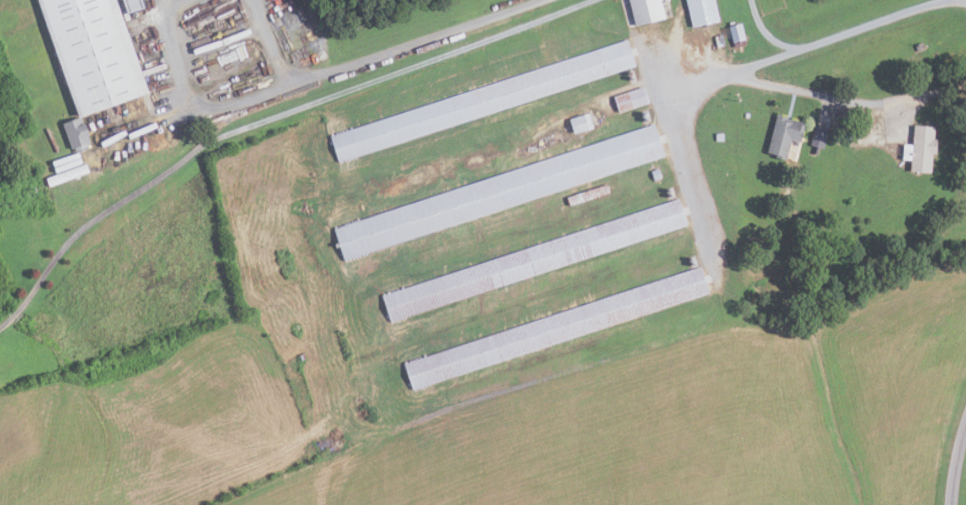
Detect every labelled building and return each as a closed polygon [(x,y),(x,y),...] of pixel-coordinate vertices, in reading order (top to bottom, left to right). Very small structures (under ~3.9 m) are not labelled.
[(82,118),(40,0),(120,0),(152,93),(82,118)] [(667,19),(663,0),(632,0),(638,25),(667,19)] [(695,28),(722,22),(717,0),(689,0),(695,28)] [(747,39),(744,23),(731,26),(734,42),(747,39)] [(638,66),(629,40),(333,136),(342,162),(638,66)] [(615,97),(620,113),(650,103),(645,87),(615,97)] [(594,127),(576,133),(571,119),(590,113),(594,127)] [(803,122),(774,115),(765,152),(784,157),(788,140),(798,142),(803,122)] [(83,118),(65,124),(73,150),(77,149),(78,152),(89,149),(88,144),(92,142),(90,135),(93,135),(89,123),(85,124),(83,118)] [(336,228),(347,260),(666,155),(656,124),(336,228)] [(809,144),(823,148),(828,129),(814,125),(809,144)] [(929,173),(908,171),(912,125),(933,127),(932,138),(935,138),(933,154),(930,153),(929,173)] [(80,151),(48,162),(52,174),(43,177),(46,186),(87,173),(80,151)] [(655,180),(652,171),(660,169),(663,178),(655,180)] [(611,192),(609,183),(568,197),(571,205),(611,192)] [(689,224),(680,198),(384,296),(392,321),(689,224)] [(710,294),(702,268),(405,362),(413,388),(710,294)]
